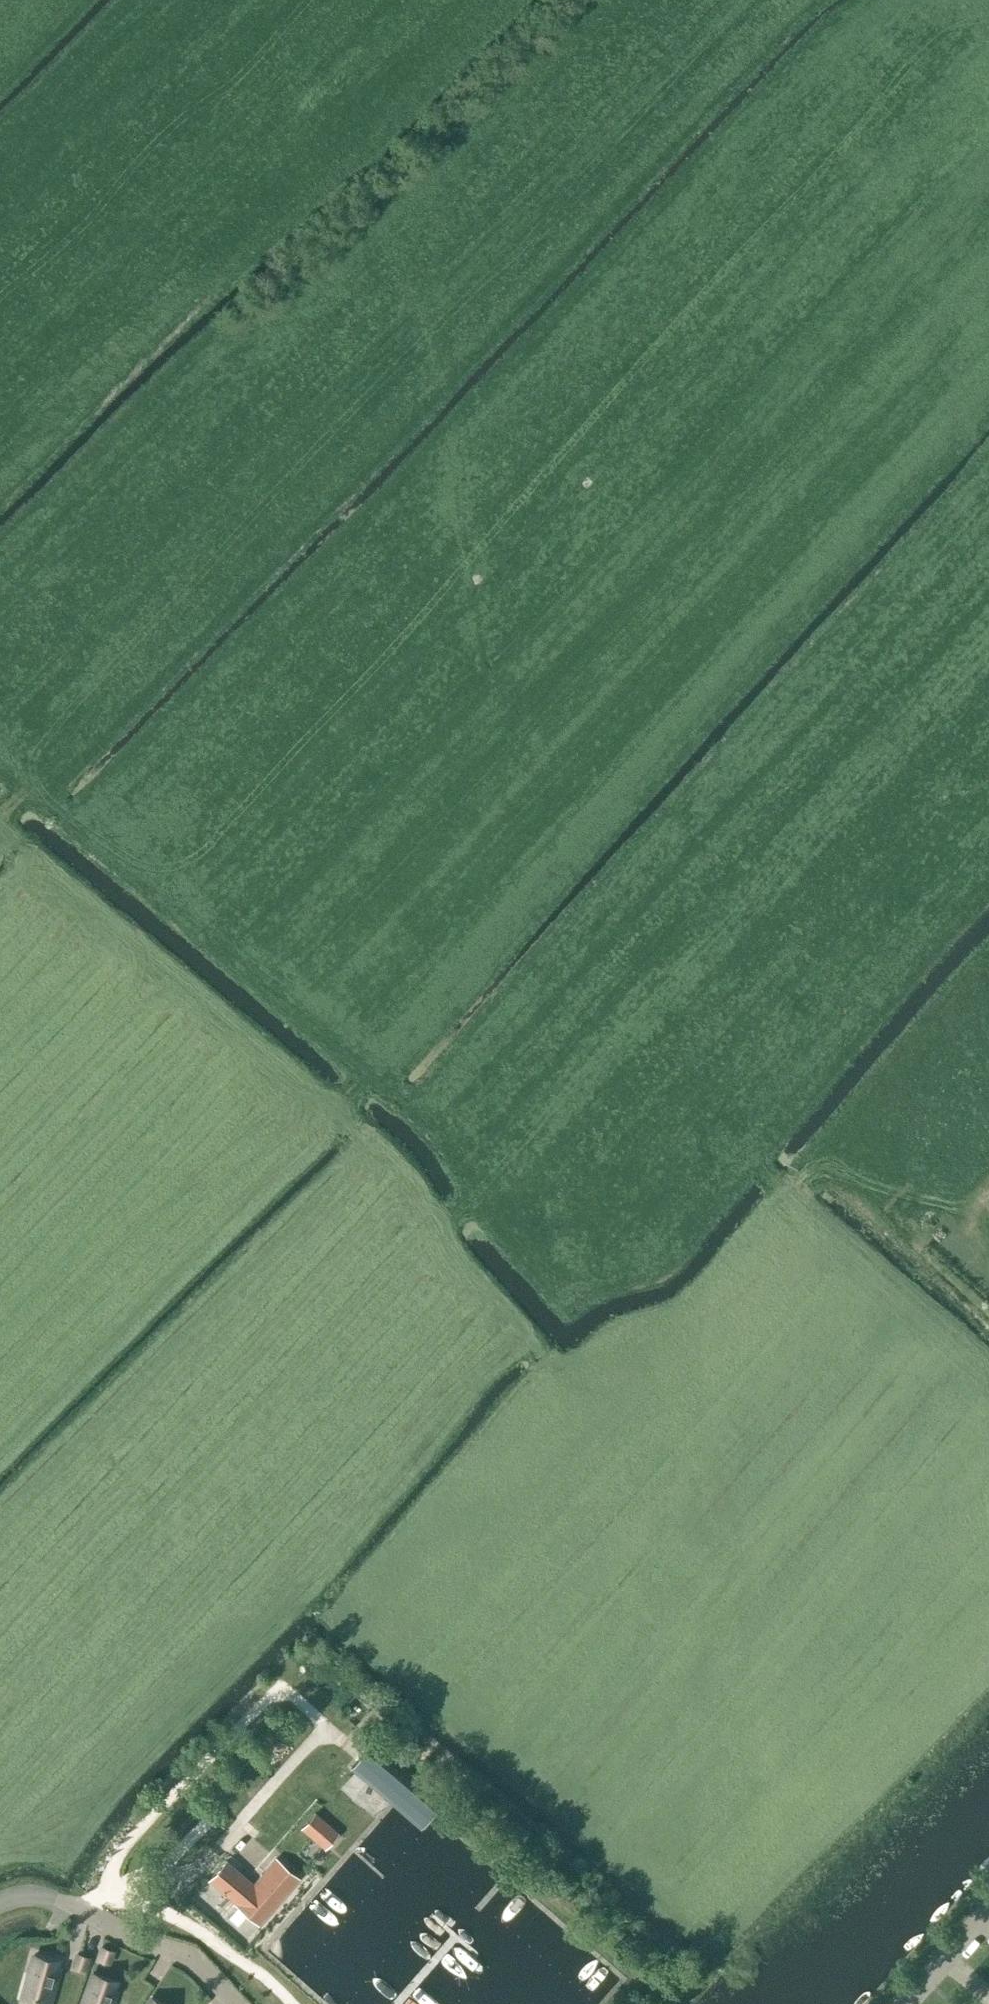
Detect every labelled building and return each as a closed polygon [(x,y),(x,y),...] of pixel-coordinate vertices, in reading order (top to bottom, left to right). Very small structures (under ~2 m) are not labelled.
[(414,1784),(367,1744),(348,1766),(395,1807),(419,1827),(438,1804),(414,1784)] [(325,1848),(338,1833),(315,1813),(302,1828),(325,1848)] [(298,1878),(276,1858),(254,1883),(226,1858),(208,1879),(259,1923),(298,1878)] [(101,1946),(96,1958),(108,1962),(112,1950),(101,1946)] [(77,1954),(73,1967),(84,1970),(88,1958),(77,1954)] [(34,1956),(23,1994),(34,1997),(33,1999),(36,2000),(37,1998),(51,2001),(57,1976),(54,1975),(58,1962),(34,1956)] [(84,2003),(113,2003),(116,1996),(113,1995),(117,1982),(93,1975),(84,2003)]
